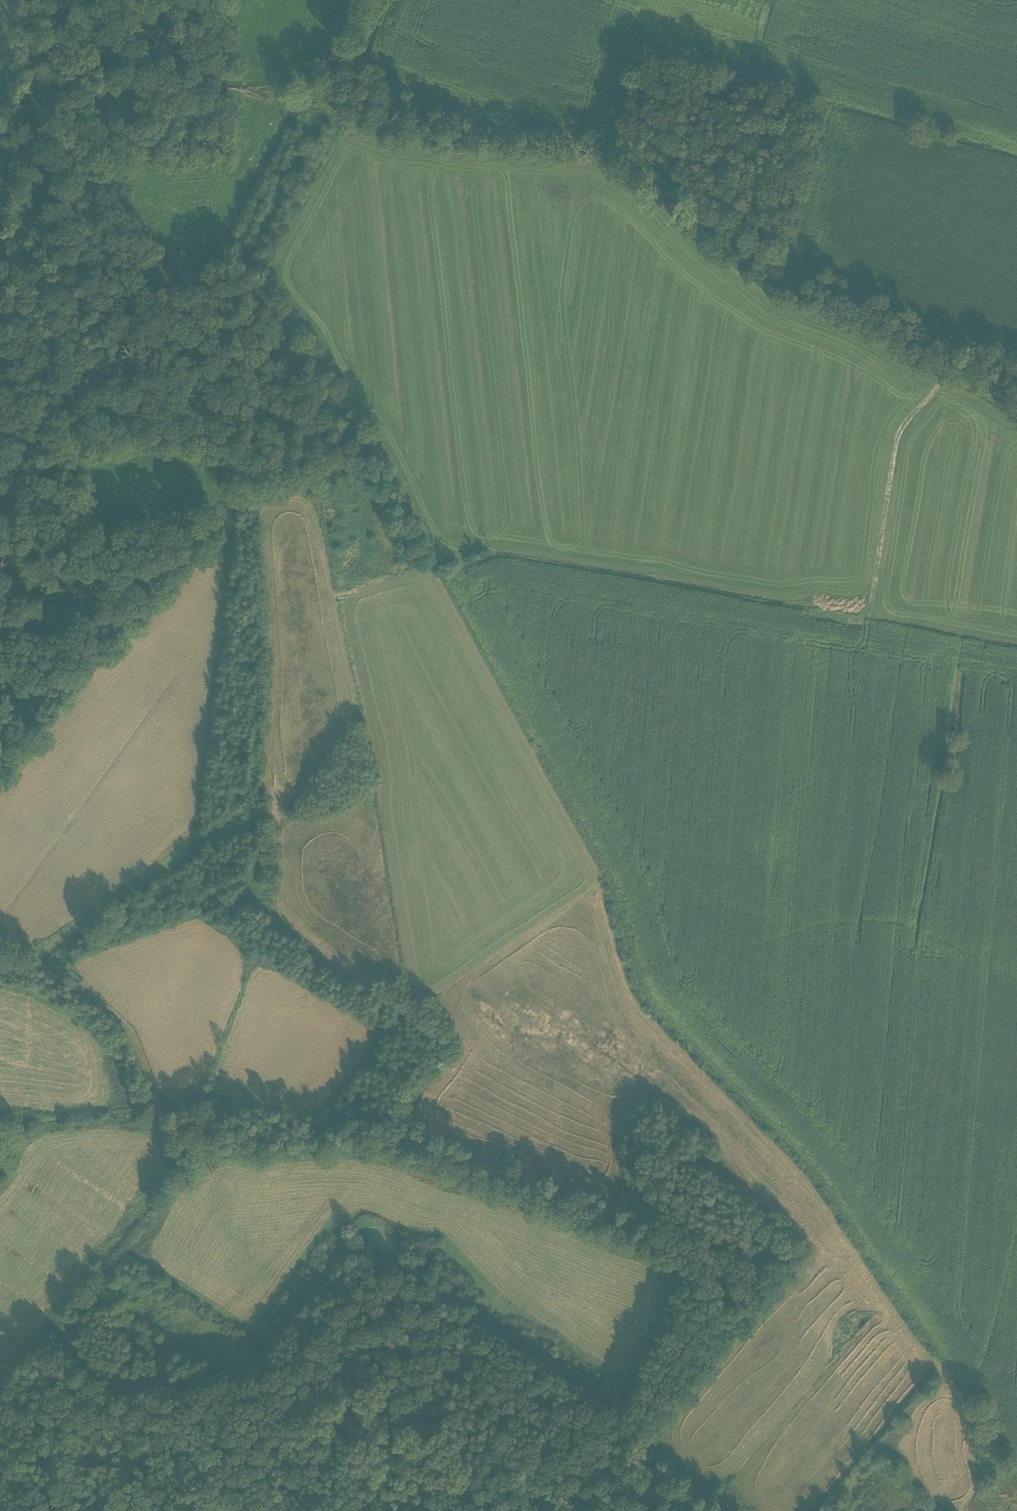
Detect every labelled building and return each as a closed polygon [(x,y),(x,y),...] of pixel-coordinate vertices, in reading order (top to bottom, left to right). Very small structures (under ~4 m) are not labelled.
[(831,607),(832,600),(812,597),(811,601),(818,603),(817,605),(831,607)]
